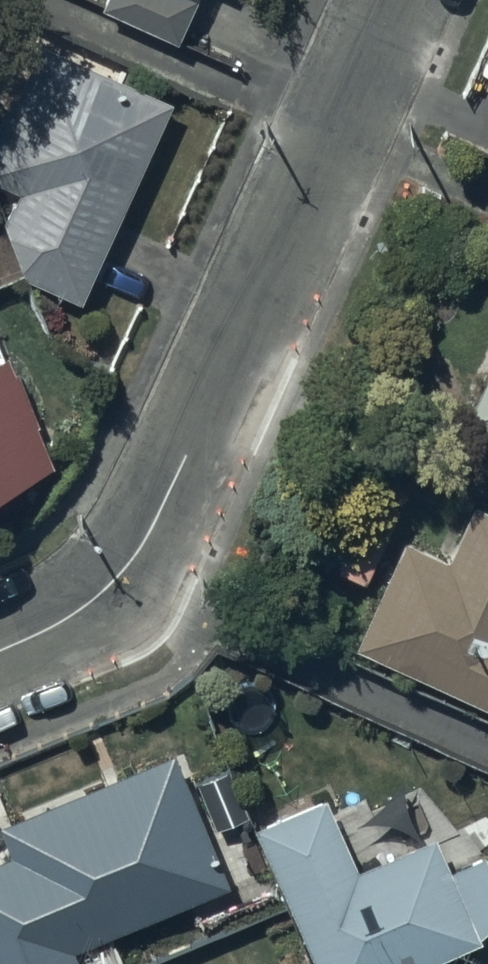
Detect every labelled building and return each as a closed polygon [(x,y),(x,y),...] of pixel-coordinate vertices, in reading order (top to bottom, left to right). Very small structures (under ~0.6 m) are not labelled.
[(178,35),(194,0),(100,0),(178,35)] [(42,35),(0,123),(0,172),(21,185),(5,211),(27,268),(85,294),(175,95),(42,35)] [(56,457),(11,346),(4,349),(0,339),(0,479),(56,457)] [(468,408),(487,417),(487,365),(468,408)] [(363,481),(325,551),(365,572),(403,502),(363,481)] [(357,636),(487,697),(487,499),(477,494),(451,550),(407,530),(357,636)] [(76,942),(230,880),(177,748),(3,817),(15,848),(0,854),(0,963),(85,963),(76,942)] [(253,819),(317,963),(411,963),(485,932),(482,925),(487,920),(487,848),(485,844),(452,859),(437,825),(361,859),(328,786),(253,819)]
